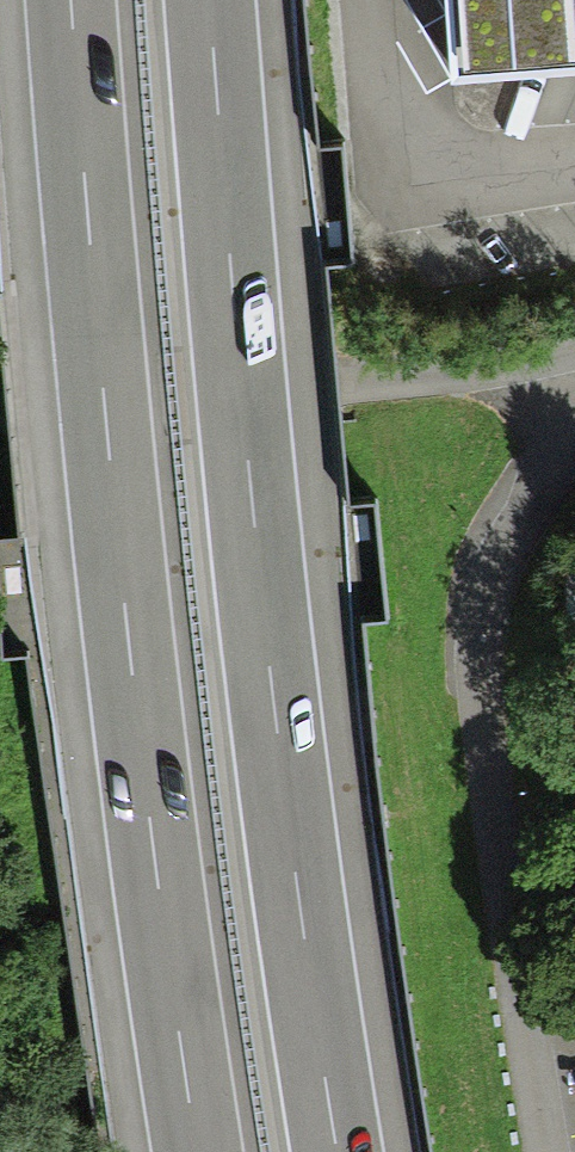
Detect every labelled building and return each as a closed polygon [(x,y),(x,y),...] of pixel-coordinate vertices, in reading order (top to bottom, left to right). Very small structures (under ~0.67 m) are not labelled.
[(494,84),(574,78),(574,0),(488,0),(494,84)]
